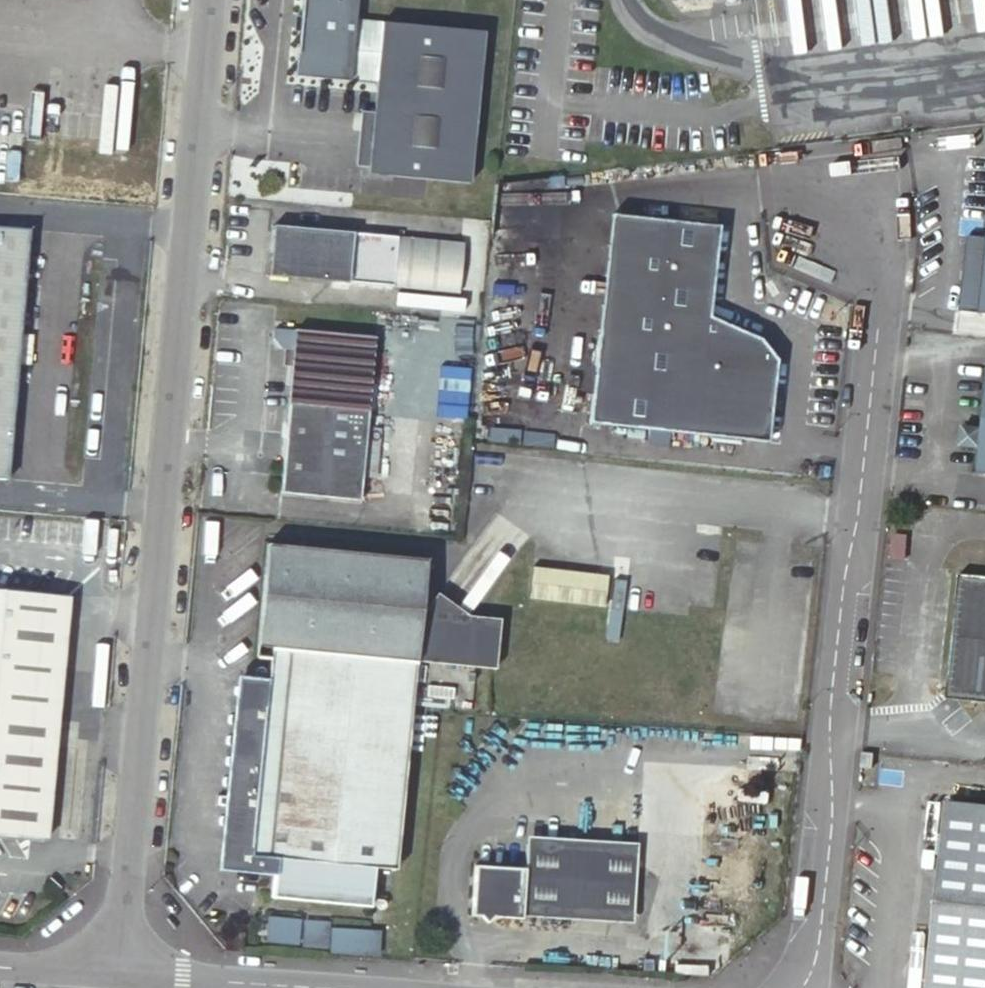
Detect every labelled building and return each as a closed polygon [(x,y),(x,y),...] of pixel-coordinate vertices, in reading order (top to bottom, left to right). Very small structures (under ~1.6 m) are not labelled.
[(485,30),(357,19),(359,0),(305,0),(298,79),(380,86),(373,173),(472,182),(485,30)] [(661,15),(686,12),(700,10),(728,5),(764,0),(658,0),(661,15)] [(728,5),(730,14),(829,0),(764,0),(728,5)] [(702,18),(700,10),(686,12),(689,21),(702,18)] [(755,341),(706,316),(716,225),(608,213),(585,422),(764,442),(773,360),(755,341)] [(461,244),(271,227),(267,276),(456,294),(461,244)] [(32,231),(0,228),(0,358),(23,360),(32,231)] [(984,313),(984,238),(965,236),(956,310),(984,313)] [(359,501),(374,342),(296,335),(280,493),(359,501)] [(0,358),(0,481),(9,481),(23,360),(0,358)] [(981,425),(979,446),(976,474),(984,475),(984,388),(981,425)] [(979,446),(981,425),(959,423),(957,443),(979,446)] [(418,624),(424,560),(265,545),(255,646),(284,649),(283,659),(281,682),(262,874),(260,896),(300,900),(372,906),(376,868),(394,870),(414,661),(418,624)] [(532,567),(528,600),(604,609),(608,576),(532,567)] [(952,572),(939,697),(984,701),(984,575),(952,572)] [(69,592),(0,587),(0,837),(47,842),(69,592)] [(451,607),(433,596),(420,623),(418,624),(414,661),(445,663),(451,607)] [(470,619),(451,607),(445,663),(494,667),(499,621),(470,619)] [(284,649),(255,646),(254,657),(283,659),(284,649)] [(281,682),(236,678),(217,870),(262,874),(281,682)] [(870,770),(872,754),(862,753),(861,769),(870,770)] [(939,811),(925,987),(984,987),(984,814),(939,811)] [(525,843),(633,850),(634,842),(526,835),(525,843)] [(633,850),(525,843),(523,870),(472,866),(468,916),(476,917),(482,923),(490,918),(519,920),(519,918),(520,907),(632,914),(635,850),(633,850)] [(520,907),(519,918),(631,926),(632,914),(520,907)] [(266,939),(292,941),(293,931),(307,932),(308,919),(268,916),(266,939)] [(377,956),(379,931),(330,928),(329,954),(377,956)]
